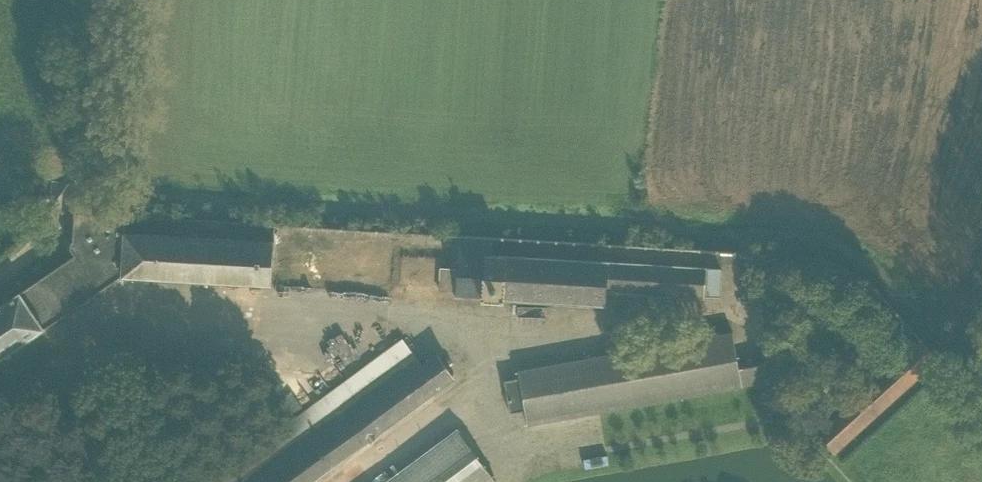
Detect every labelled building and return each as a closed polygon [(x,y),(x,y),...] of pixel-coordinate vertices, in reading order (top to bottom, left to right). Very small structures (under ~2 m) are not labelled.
[(125,232),(126,215),(74,213),(72,241),(79,252),(0,305),(0,359),(46,329),(45,328),(122,276),(270,285),(273,241),(125,232)] [(494,237),(459,235),(457,268),(439,267),(438,290),(455,291),(455,293),(454,293),(454,296),(482,298),(481,297),(605,304),(606,291),(702,297),(702,295),(719,296),(720,268),(608,261),(608,260),(493,253),(494,237)] [(132,282),(131,308),(157,308),(158,282),(132,282)] [(732,331),(517,370),(519,378),(504,380),(510,413),(524,410),(527,425),(741,386),(741,387),(782,379),(776,350),(760,364),(738,368),(732,331)] [(455,378),(437,353),(421,364),(402,339),(207,481),(315,481),(455,378)] [(919,339),(815,433),(834,454),(938,359),(919,339)] [(457,428),(384,481),(496,481),(457,428)] [(571,454),(573,465),(595,461),(593,450),(571,454)]
